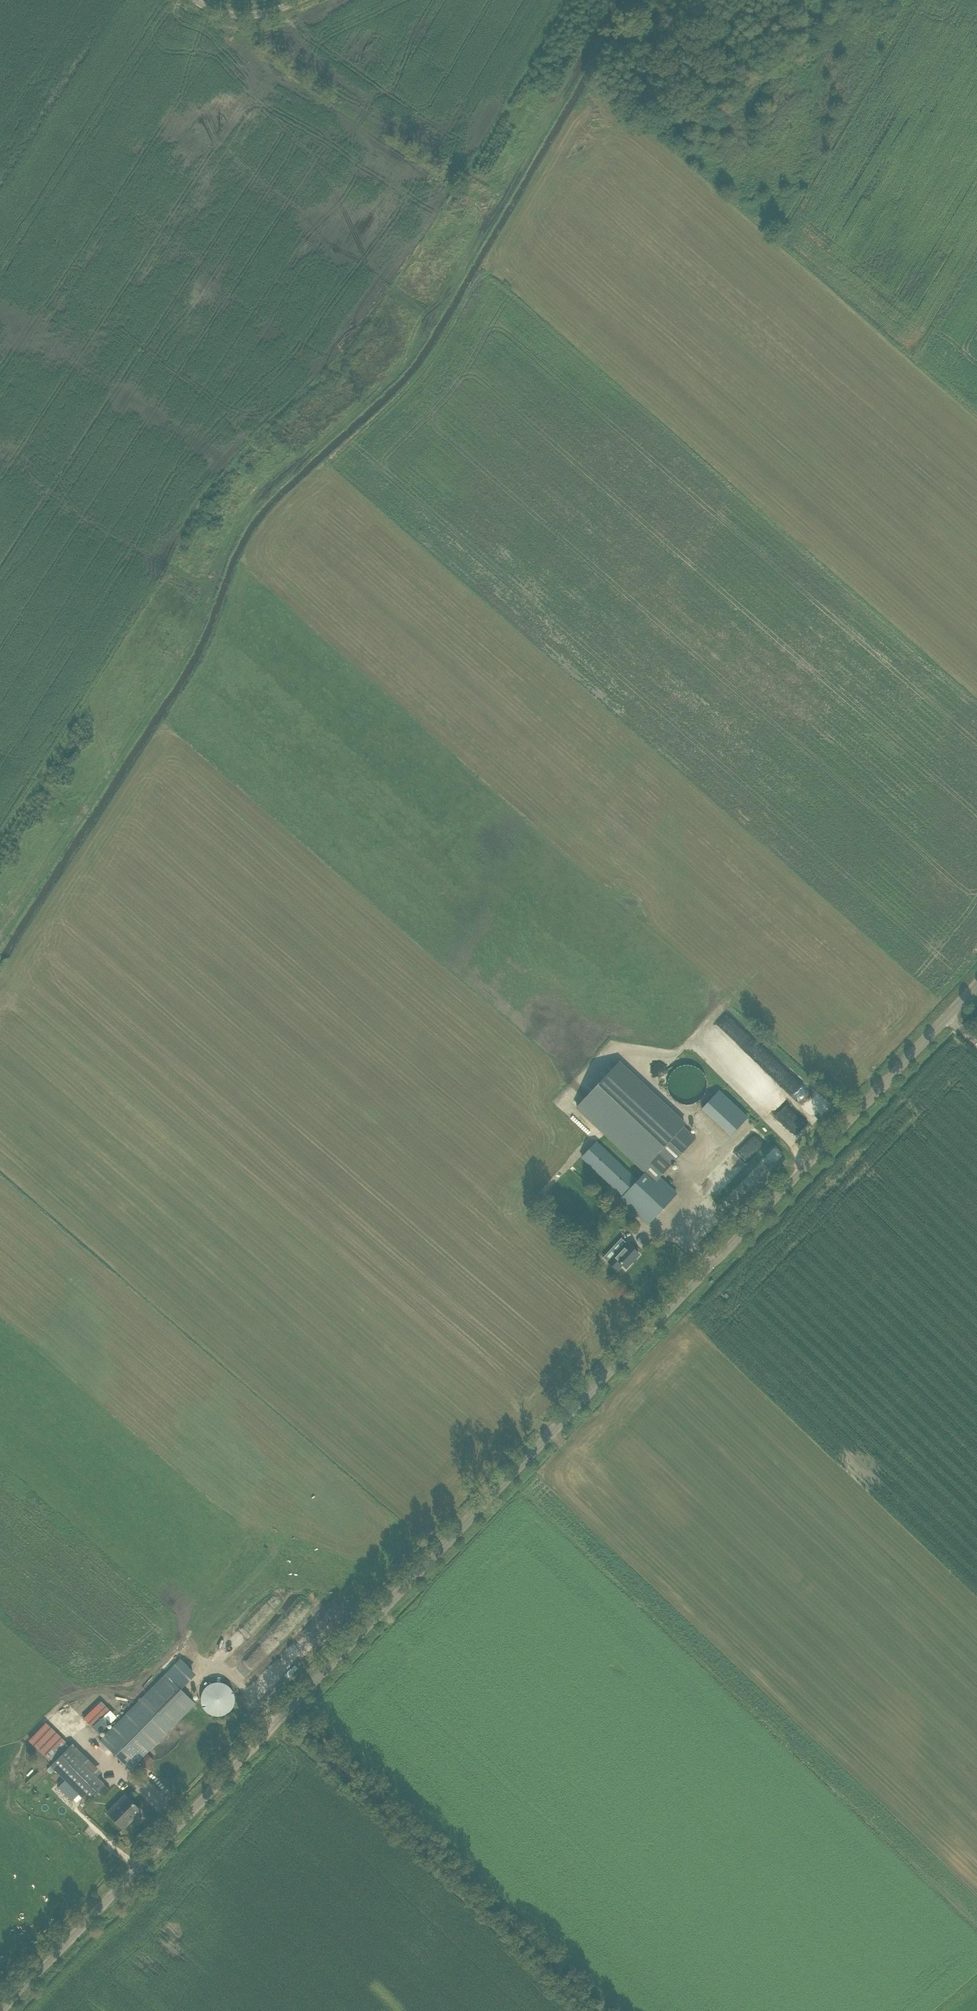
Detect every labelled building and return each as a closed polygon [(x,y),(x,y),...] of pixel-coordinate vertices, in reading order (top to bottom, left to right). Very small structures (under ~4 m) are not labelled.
[(618,1063),(577,1107),(645,1171),(648,1167),(659,1178),(696,1139),(683,1126),(684,1125),(618,1063)] [(696,1087),(702,1087),(702,1067),(681,1067),(681,1095),(696,1095),(696,1087)] [(820,1104),(789,1075),(780,1084),(811,1113),(820,1104)] [(730,1135),(748,1116),(718,1088),(700,1107),(730,1135)] [(596,1142),(582,1158),(623,1196),(621,1198),(641,1217),(648,1224),(676,1194),(659,1178),(648,1167),(645,1171),(646,1172),(637,1181),(596,1142)] [(603,1257),(609,1263),(617,1270),(622,1265),(625,1268),(639,1255),(621,1238),(603,1257)] [(98,1740),(122,1763),(129,1770),(195,1703),(165,1673),(98,1740)] [(201,1699),(201,1701),(201,1702),(201,1704),(202,1705),(202,1706),(203,1708),(204,1709),(205,1710),(206,1711),(207,1712),(208,1713),(209,1714),(211,1714),(212,1715),(213,1715),(215,1716),(216,1716),(218,1716),(219,1716),(221,1716),(222,1715),(224,1715),(225,1714),(226,1714),(227,1713),(229,1712),(230,1711),(231,1710),(232,1709),(232,1708),(233,1706),(234,1705),(234,1703),(234,1702),(234,1701),(234,1699),(234,1698),(234,1696),(234,1695),(233,1693),(233,1692),(232,1691),(231,1689),(230,1688),(229,1687),(228,1686),(227,1685),(226,1685),(225,1684),(223,1683),(222,1683),(220,1683),(219,1682),(218,1682),(216,1682),(215,1683),(213,1683),(212,1683),(210,1684),(209,1685),(208,1685),(207,1686),(206,1687),(205,1688),(204,1690),(203,1691),(202,1692),(202,1693),(201,1695),(201,1696),(201,1698),(201,1699)] [(99,1733),(116,1717),(101,1700),(83,1716),(99,1733)] [(68,1748),(51,1765),(65,1780),(58,1787),(72,1801),(79,1794),(86,1801),(104,1784),(97,1777),(101,1773),(72,1744),(68,1748)] [(109,1815),(123,1829),(129,1823),(128,1822),(140,1810),(127,1797),(115,1809),(113,1807),(107,1813),(109,1815)] [(117,1834),(113,1838),(117,1842),(121,1838),(117,1834)]
